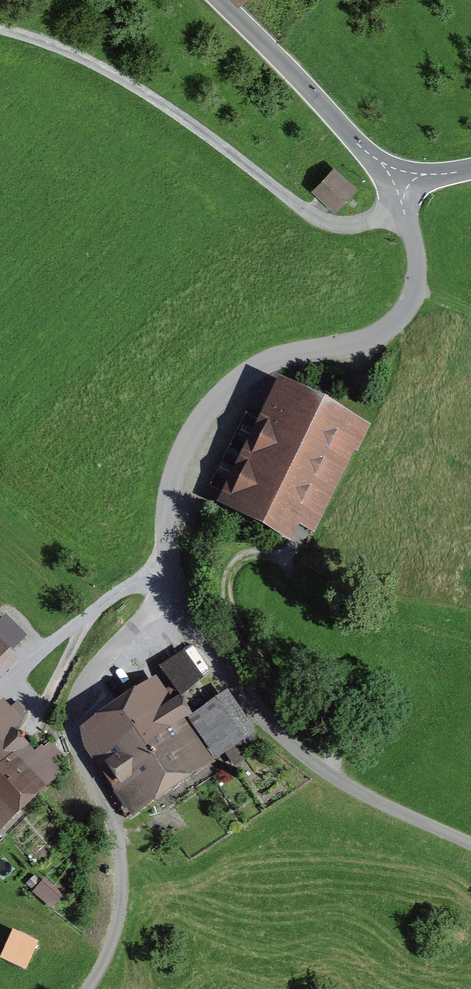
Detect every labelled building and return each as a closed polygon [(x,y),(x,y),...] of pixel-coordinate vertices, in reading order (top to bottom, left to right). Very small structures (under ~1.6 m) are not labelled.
[(352,188),(335,172),(317,191),(334,207),(352,188)] [(288,532),(294,518),(314,529),(363,432),(287,395),(278,414),(269,410),(263,422),(245,413),(208,486),(226,495),(224,500),(288,532)] [(9,652),(0,643),(0,661),(9,652)] [(163,668),(183,693),(199,678),(183,655),(163,668)] [(199,761),(173,724),(185,716),(176,703),(164,711),(151,692),(90,733),(125,786),(111,795),(127,818),(141,809),(137,803),(199,761)] [(235,765),(253,753),(219,704),(194,721),(217,753),(225,748),(235,765)] [(64,758),(52,743),(35,759),(10,734),(19,725),(3,708),(0,711),(0,820),(64,758)] [(27,963),(36,944),(13,933),(4,952),(27,963)]
